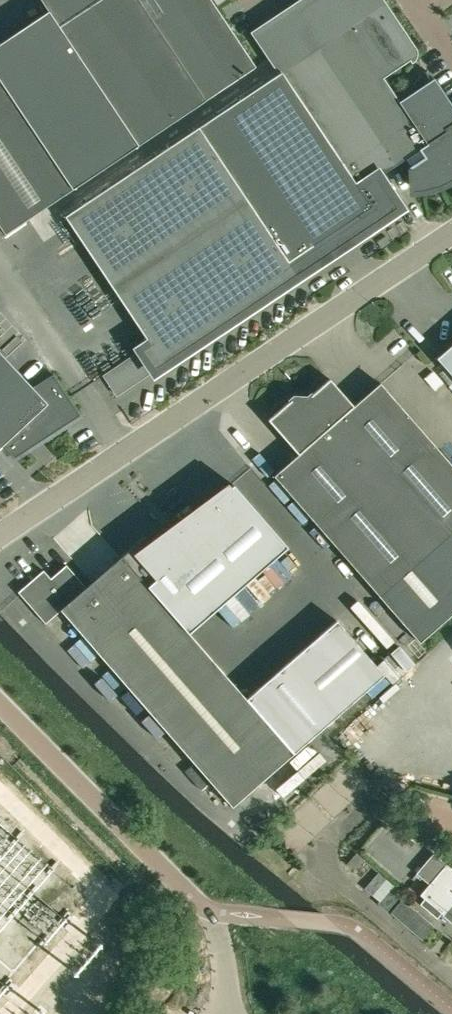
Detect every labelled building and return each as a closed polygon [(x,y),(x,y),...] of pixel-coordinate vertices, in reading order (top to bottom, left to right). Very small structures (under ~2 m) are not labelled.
[(48,11),(0,43),(0,79),(73,188),(137,145),(256,66),(211,0),(41,0),(48,11)] [(64,215),(162,363),(330,251),(322,238),(345,222),(350,229),(354,235),(397,207),(393,200),(377,178),(404,159),(409,166),(411,185),(411,192),(414,192),(417,192),(421,191),(424,191),(427,190),(430,190),(433,189),(436,188),(438,187),(441,186),(444,185),(447,183),(450,182),(451,181),(451,109),(438,88),(433,80),(399,102),(383,78),(410,60),(413,57),(414,53),(413,49),(380,0),(303,0),(254,32),(280,71),(197,127),(198,127),(64,215)] [(5,234),(73,188),(0,79),(0,227),(5,234)] [(436,357),(451,375),(451,344),(436,357)] [(141,349),(102,375),(116,396),(155,370),(141,349)] [(1,443),(14,457),(80,415),(53,374),(30,388),(0,355),(0,444),(1,443)] [(380,383),(353,405),(329,378),(310,395),(290,399),(268,419),(298,454),(273,475),(419,642),(451,613),(451,465),(380,383)] [(43,569),(18,592),(45,623),(60,610),(232,806),(293,752),(383,674),(336,620),(246,698),(188,632),(287,546),(233,484),(182,528),(179,524),(176,527),(177,527),(170,534),(164,528),(150,540),(144,534),(85,586),(66,564),(50,578),(43,569)] [(354,870),(364,859),(358,854),(356,852),(352,856),(346,863),(350,867),(354,870)] [(451,904),(451,868),(433,852),(416,872),(429,884),(420,894),(425,898),(421,903),(437,917),(441,912),(443,914),(451,904)] [(375,894),(388,878),(379,871),(366,887),(375,894)] [(389,911),(404,892),(394,884),(379,902),(389,911)] [(435,926),(403,899),(391,913),(423,940),(435,926)]
